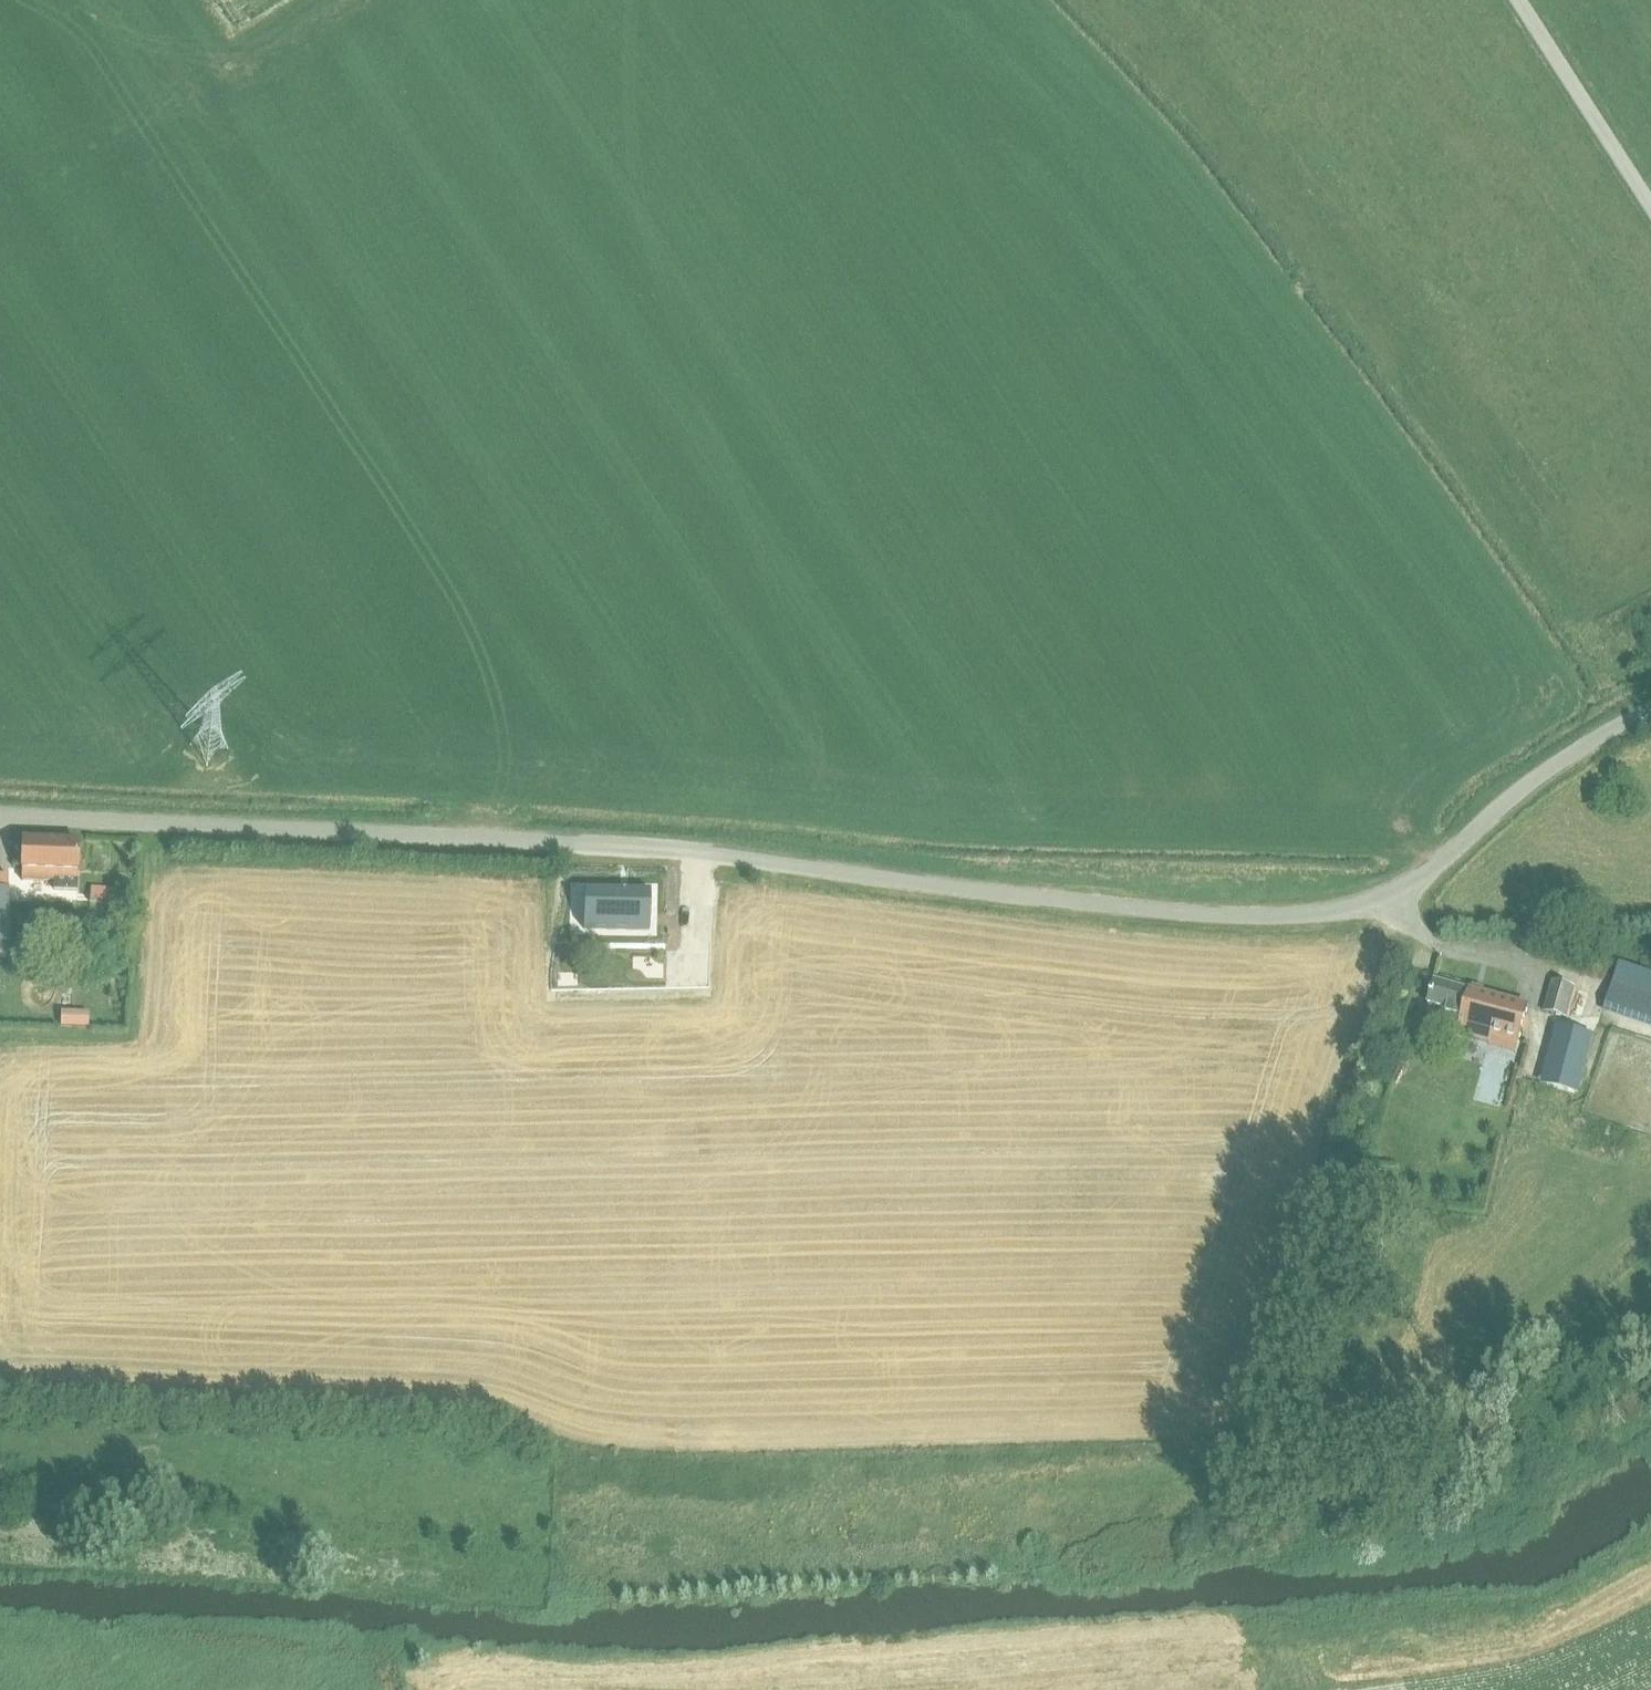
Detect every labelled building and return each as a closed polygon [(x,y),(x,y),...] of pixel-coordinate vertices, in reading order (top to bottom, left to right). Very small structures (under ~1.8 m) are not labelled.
[(75,892),(76,865),(77,842),(22,840),(21,879),(40,879),(53,880),(53,891),(75,892)] [(653,876),(650,931),(672,932),(674,877),(653,876)] [(90,886),(89,902),(112,904),(114,888),(90,886)] [(649,891),(588,890),(587,929),(648,930),(649,891)] [(705,903),(685,902),(683,978),(702,978),(705,903)] [(569,955),(585,955),(585,944),(569,944),(569,955)] [(1527,1008),(1433,983),(1427,1005),(1443,1009),(1440,1021),(1460,1026),(1457,1036),(1489,1044),(1492,1035),(1517,1042),(1527,1008)] [(1588,993),(1551,983),(1543,1014),(1554,1017),(1543,1059),(1552,1062),(1545,1087),(1574,1095),(1592,1030),(1579,1026),(1588,993)] [(1611,989),(1603,1014),(1650,1030),(1650,1002),(1611,989)] [(87,1012),(74,1012),(74,1028),(77,1028),(87,1028),(87,1012)]
